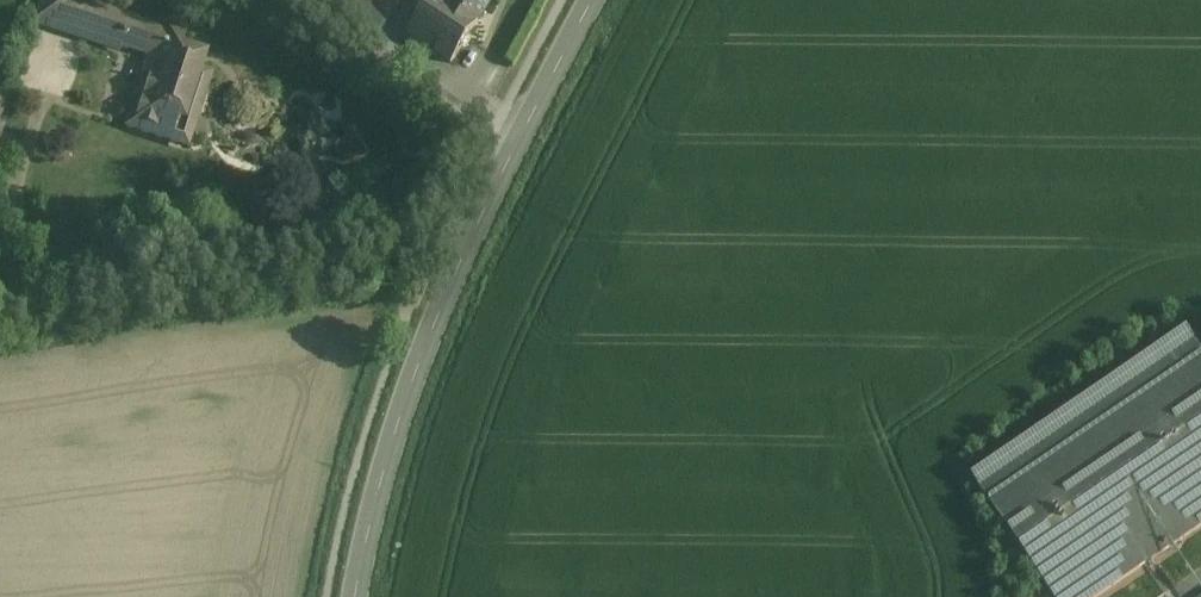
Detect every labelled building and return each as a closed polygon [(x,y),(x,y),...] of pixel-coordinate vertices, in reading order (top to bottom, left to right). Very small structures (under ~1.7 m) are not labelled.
[(123,46),(132,19),(123,16),(126,6),(107,0),(45,0),(39,19),(123,46)] [(391,15),(401,0),(369,0),(391,15)] [(407,34),(450,63),(475,26),(474,24),(490,0),(452,0),(447,7),(436,0),(429,0),(407,34)] [(132,19),(123,46),(151,55),(128,124),(178,141),(194,95),(200,97),(206,78),(200,76),(206,58),(182,50),(189,30),(163,21),(160,29),(132,19)] [(977,481),(1056,596),(1095,596),(1200,525),(1200,352),(1190,336),(977,481)]
